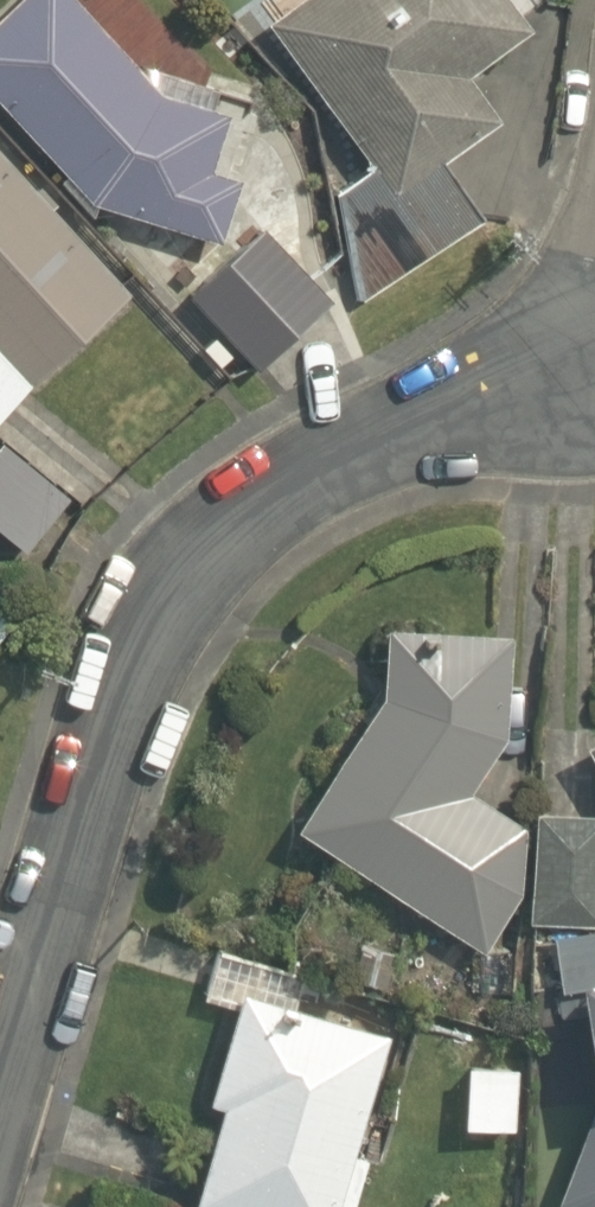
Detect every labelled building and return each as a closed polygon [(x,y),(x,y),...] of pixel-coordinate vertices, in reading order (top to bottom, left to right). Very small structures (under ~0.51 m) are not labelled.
[(242,181),(214,172),(231,117),(215,112),(222,93),(163,73),(158,91),(77,0),(21,0),(0,19),(0,103),(92,205),(222,244),(242,181)] [(333,196),(360,305),(488,222),(445,163),(505,123),(471,79),(535,31),(512,0),(305,0),(270,26),(373,169),(333,196)] [(33,386),(133,297),(53,211),(59,205),(41,186),(36,191),(0,151),(0,425),(33,386)] [(261,372),(335,303),(265,228),(191,298),(261,372)] [(4,443),(0,448),(0,514),(38,544),(74,499),(4,443)] [(517,636),(387,631),(386,699),(299,833),(485,956),(523,893),(527,829),(472,795),(508,741),(517,636)] [(536,814),(530,924),(594,928),(594,818),(536,814)] [(555,938),(564,994),(582,991),(594,1079),(594,932),(555,938)] [(298,1010),(308,975),(220,951),(206,1000),(238,1010),(211,1105),(223,1109),(196,1206),(342,1206),(391,1037),(298,1010)] [(520,1068),(470,1066),(467,1130),(517,1132),(520,1068)] [(558,1206),(594,1206),(594,1111),(558,1206)]
